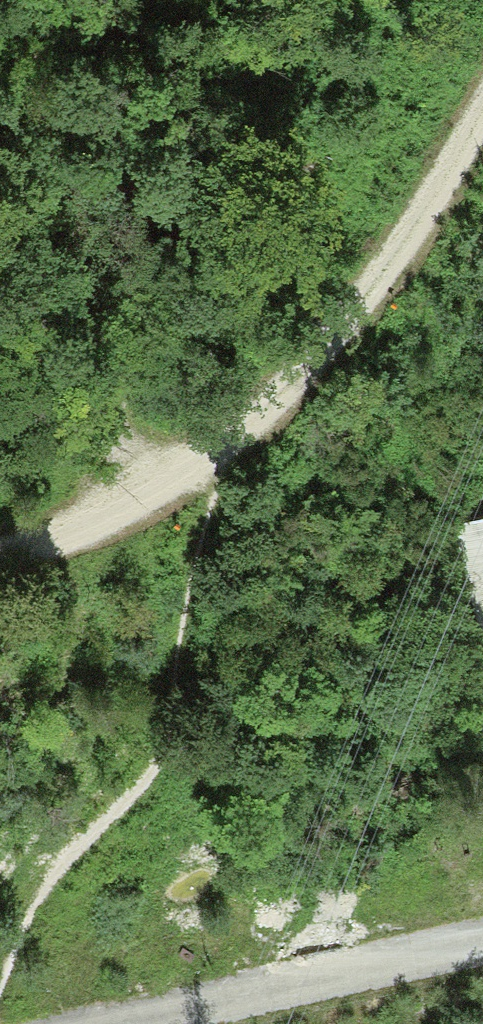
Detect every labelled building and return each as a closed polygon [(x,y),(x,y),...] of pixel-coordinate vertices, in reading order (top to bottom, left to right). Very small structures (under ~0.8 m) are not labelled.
[(459,532),(482,632),(482,527),(459,532)]
